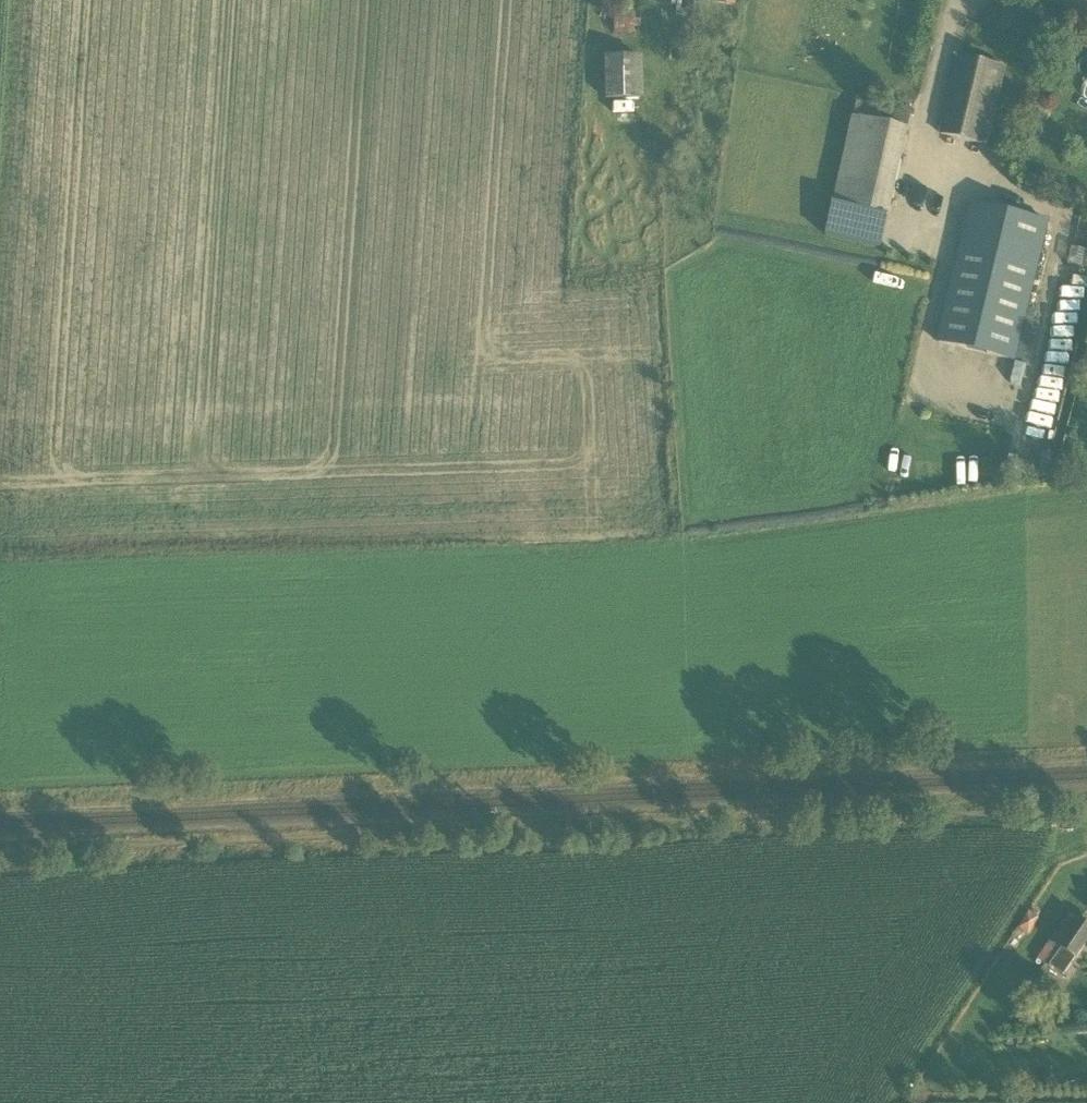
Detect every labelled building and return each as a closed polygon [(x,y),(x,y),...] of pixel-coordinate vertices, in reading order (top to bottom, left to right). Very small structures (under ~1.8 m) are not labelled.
[(614,4),(613,34),(639,35),(640,5),(614,4)] [(605,99),(642,98),(641,55),(603,56),(605,99)] [(986,144),(1004,66),(960,56),(941,133),(986,144)] [(828,237),(879,248),(907,126),(856,114),(828,237)] [(988,354),(1015,360),(1049,221),(972,203),(938,342),(965,348),(964,350),(987,356),(988,354)] [(1082,919),(1062,949),(1076,958),(1086,943),(1086,922),(1082,919)]
